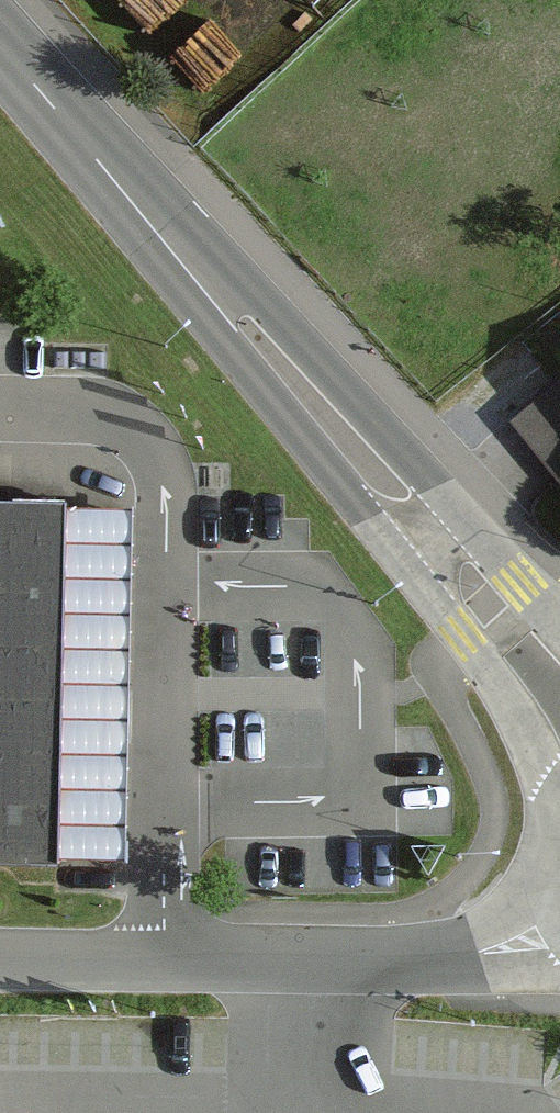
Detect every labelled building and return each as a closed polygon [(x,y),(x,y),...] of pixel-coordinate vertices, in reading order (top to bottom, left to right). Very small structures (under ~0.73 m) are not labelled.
[(520,410),(550,472),(559,467),(559,391),(520,410)] [(0,507),(0,869),(63,870),(69,508),(0,507)]
